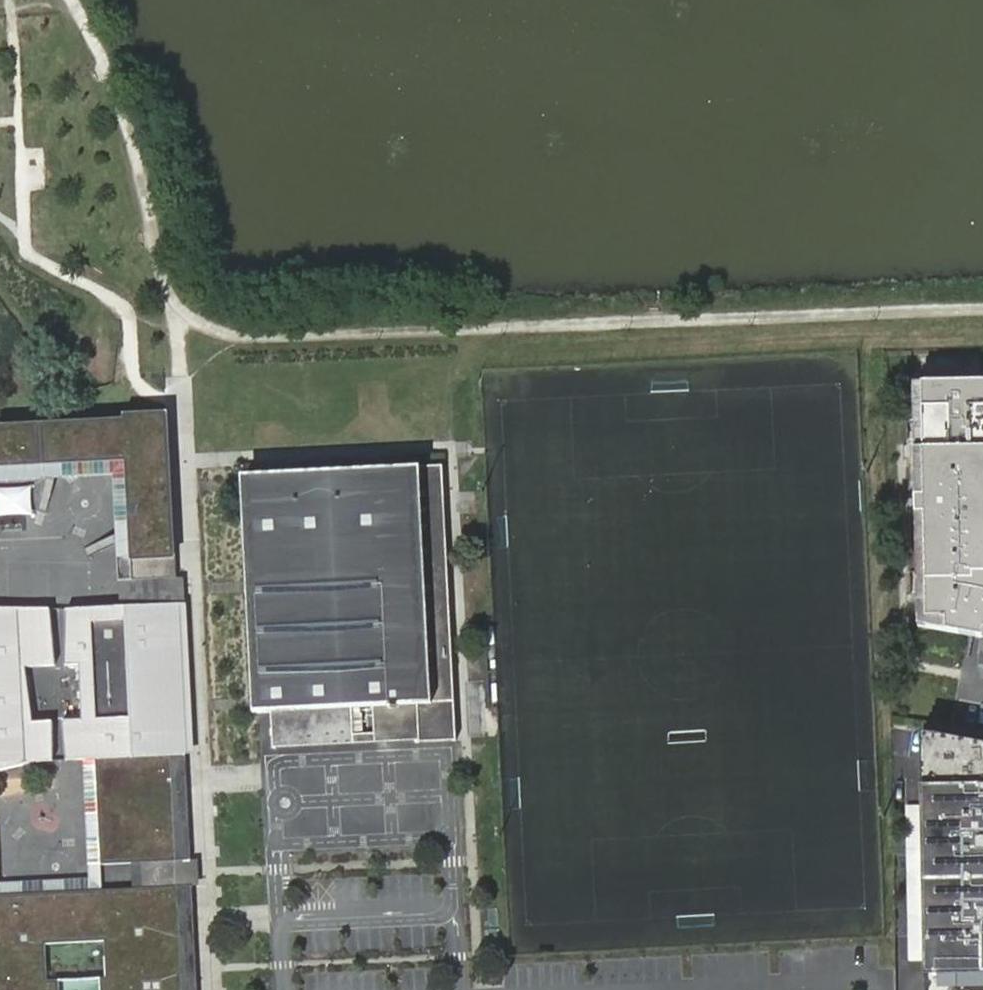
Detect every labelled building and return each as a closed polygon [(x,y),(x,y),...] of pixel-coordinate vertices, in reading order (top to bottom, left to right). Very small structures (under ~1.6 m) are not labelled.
[(915,385),(920,628),(982,638),(982,385),(915,385)] [(173,417),(0,426),(0,469),(132,462),(139,581),(171,579),(181,578),(173,417)] [(457,739),(443,466),(245,476),(257,711),(275,710),(277,748),(457,739)] [(178,703),(167,703),(165,672),(176,672),(173,604),(0,613),(0,764),(102,759),(107,865),(182,861),(177,755),(180,755),(178,703)] [(976,675),(978,642),(913,637),(907,717),(944,719),(947,673),(976,675)] [(926,733),(932,989),(982,989),(982,743),(926,733)] [(183,887),(0,896),(0,989),(188,989),(186,937),(183,887)]
